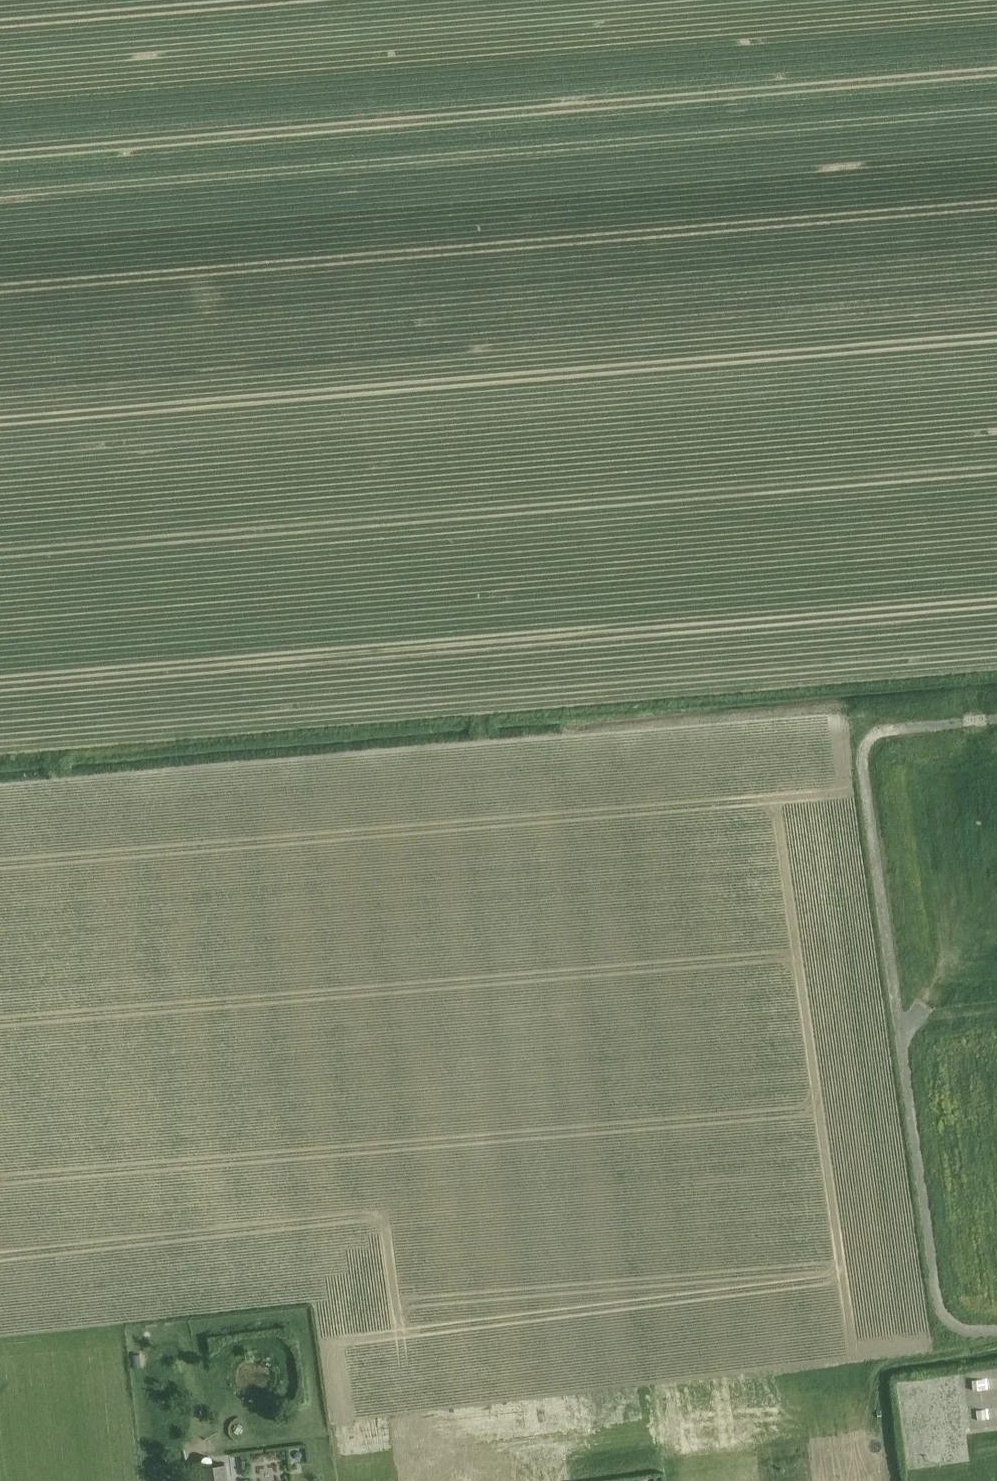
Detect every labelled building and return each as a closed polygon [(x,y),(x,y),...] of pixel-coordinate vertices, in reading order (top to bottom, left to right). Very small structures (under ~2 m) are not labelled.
[(226,1462),(200,1466),(202,1480),(228,1480),(226,1462)]
